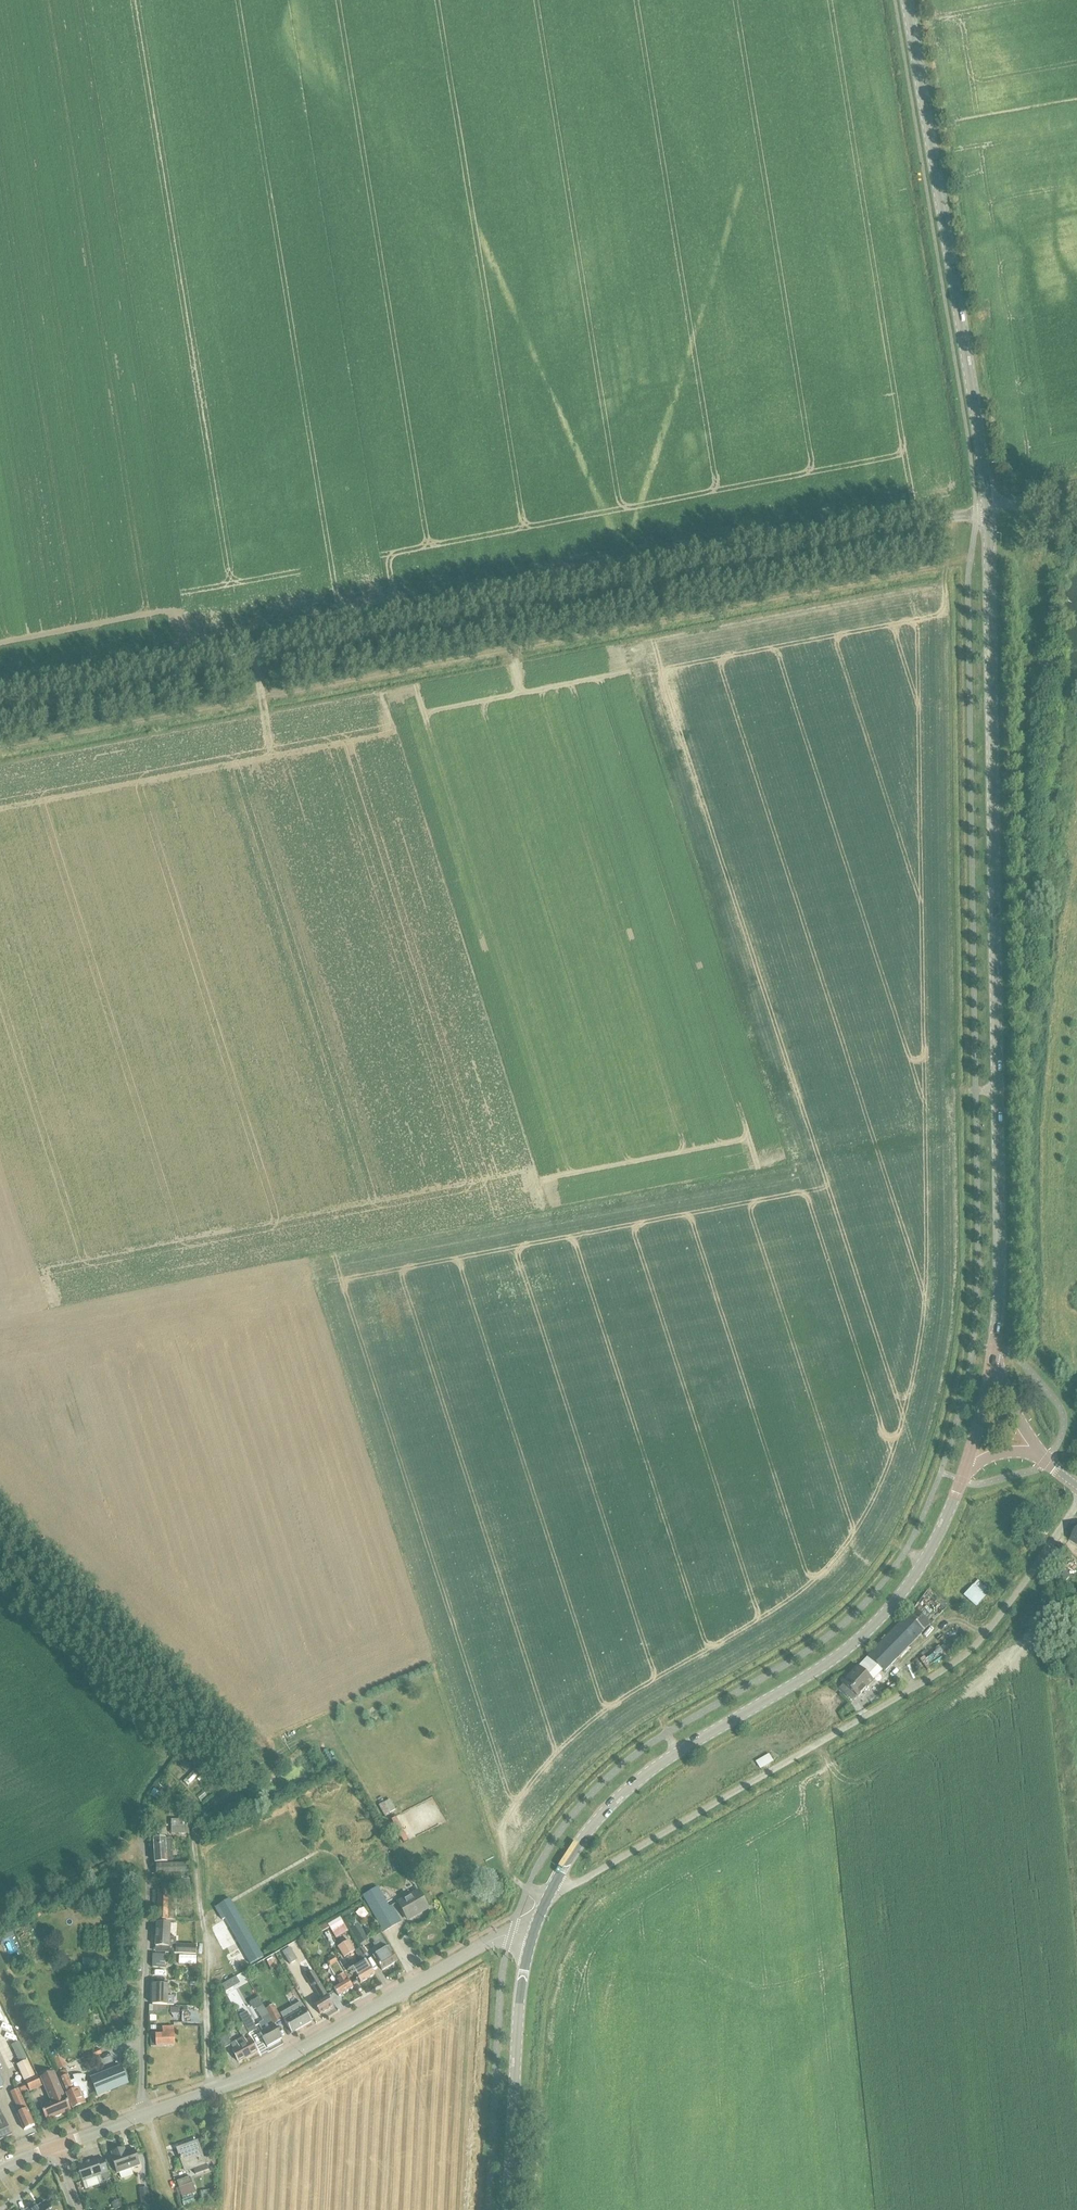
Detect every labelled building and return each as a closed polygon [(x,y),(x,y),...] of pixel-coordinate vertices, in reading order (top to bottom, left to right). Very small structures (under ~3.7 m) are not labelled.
[(1025,1537),(1032,1541),(1039,1530),(1032,1526),(1025,1537)] [(977,1580),(963,1595),(975,1607),(989,1591),(977,1580)] [(884,1673),(922,1635),(932,1626),(915,1609),(868,1656),(842,1683),(857,1697),(873,1681),(870,1679),(880,1669),(884,1673)] [(944,1642),(924,1660),(930,1666),(950,1648),(944,1642)] [(916,1670),(922,1663),(914,1657),(908,1664),(916,1670)] [(763,1768),(776,1760),(771,1751),(758,1759),(763,1768)] [(200,1766),(184,1780),(190,1787),(206,1773),(200,1766)] [(149,1796),(156,1800),(163,1788),(156,1784),(149,1796)] [(171,1834),(186,1834),(186,1819),(171,1819),(171,1834)] [(155,1840),(156,1863),(173,1862),(172,1838),(155,1840)] [(156,1865),(156,1876),(189,1875),(189,1864),(156,1865)] [(379,1888),(363,1896),(383,1932),(401,1922),(392,1906),(390,1907),(379,1888)] [(176,1921),(177,1891),(159,1890),(158,1920),(176,1921)] [(404,1899),(398,1903),(407,1918),(418,1912),(420,1914),(428,1909),(418,1891),(404,1899)] [(210,1927),(235,1973),(263,1957),(230,1899),(215,1908),(222,1920),(210,1927)] [(328,1924),(336,1938),(348,1931),(340,1917),(328,1924)] [(158,1923),(157,1947),(167,1947),(167,1953),(176,1954),(176,1953),(196,1954),(197,1947),(176,1946),(176,1937),(170,1937),(171,1924),(158,1923)] [(351,1930),(360,1944),(367,1940),(358,1926),(351,1930)] [(397,1962),(381,1934),(373,1939),(375,1943),(374,1944),(379,1952),(374,1956),(378,1962),(382,1970),(397,1962)] [(339,1948),(345,1958),(355,1952),(349,1942),(339,1948)] [(283,1952),(290,1965),(298,1960),(290,1948),(283,1952)] [(355,1951),(362,1964),(353,1970),(361,1984),(375,1976),(359,1948),(355,1951)] [(154,1955),(154,1968),(166,1968),(166,1955),(154,1955)] [(329,1967),(340,1985),(334,1988),(339,1996),(353,1988),(334,1957),(327,1961),(330,1966),(329,1967)] [(274,1969),(280,1965),(276,1958),(270,1961),(274,1969)] [(319,2001),(314,2004),(320,2015),(333,2007),(313,1972),(311,1974),(308,1970),(305,1972),(307,1976),(306,1976),(312,1985),(313,1984),(319,1996),(317,1998),(319,2001)] [(246,1973),(225,1981),(228,1989),(249,1981),(246,1973)] [(154,2005),(169,2005),(169,1985),(154,1984),(154,2005)] [(244,2002),(238,1986),(228,1990),(234,2006),(244,2002)] [(301,2003),(282,2014),(292,2033),(312,2022),(301,2003)] [(282,2038),(269,2015),(264,2005),(260,2007),(259,2008),(259,2009),(259,2011),(264,2020),(259,2023),(263,2030),(260,2032),(267,2046),(282,2038)] [(268,2009),(276,2024),(283,2020),(275,2005),(268,2009)] [(150,2015),(168,2016),(168,2007),(150,2006),(150,2015)] [(174,2007),(174,2019),(183,2019),(183,2008),(174,2007)] [(240,2015),(249,2033),(257,2029),(247,2011),(240,2015)] [(152,2038),(152,2048),(175,2046),(174,2028),(164,2028),(164,2036),(158,2036),(158,2038),(152,2038)] [(182,2045),(190,2045),(190,2034),(182,2033),(182,2045)] [(226,2033),(216,2038),(222,2049),(232,2043),(226,2033)] [(233,2051),(239,2062),(258,2052),(250,2038),(245,2041),(243,2037),(233,2043),(236,2049),(233,2051)] [(11,2045),(20,2063),(27,2059),(19,2042),(11,2045)] [(100,2049),(82,2056),(84,2061),(102,2053),(100,2049)] [(62,2053),(53,2057),(59,2070),(67,2066),(62,2053)] [(18,2066),(26,2081),(36,2076),(28,2061),(18,2066)] [(91,2078),(99,2096),(130,2083),(122,2065),(91,2078)] [(67,2070),(64,2071),(58,2074),(73,2109),(87,2103),(85,2100),(91,2098),(90,2095),(89,2092),(88,2089),(88,2086),(88,2082),(86,2082),(86,2081),(85,2081),(86,2076),(85,2076),(84,2076),(82,2075),(81,2075),(79,2075),(78,2076),(77,2076),(75,2076),(74,2077),(76,2081),(72,2083),(67,2070)] [(45,2115),(46,2118),(47,2120),(56,2117),(57,2117),(59,2116),(61,2115),(62,2114),(70,2110),(68,2105),(68,2104),(68,2103),(67,2103),(65,2097),(64,2098),(54,2075),(43,2080),(52,2103),(41,2107),(44,2113),(43,2113),(44,2115),(45,2115)] [(26,2082),(30,2091),(42,2085),(38,2076),(26,2082)] [(35,2126),(32,2118),(19,2090),(12,2093),(21,2113),(18,2115),(25,2131),(35,2126)] [(13,2136),(0,2107),(0,2142),(13,2136)] [(198,2140),(176,2148),(185,2173),(194,2170),(196,2175),(209,2170),(207,2165),(198,2140)] [(112,2157),(118,2174),(140,2166),(134,2149),(126,2152),(125,2149),(112,2153),(113,2156),(112,2157)] [(103,2159),(97,2161),(97,2159),(77,2166),(79,2172),(78,2175),(81,2176),(83,2182),(100,2176),(103,2182),(111,2179),(103,2159)] [(177,2182),(182,2196),(196,2191),(190,2177),(177,2182)] [(150,2208),(150,2205),(148,2187),(140,2188),(142,2206),(138,2206),(138,2209),(150,2208)] [(210,2190),(200,2192),(202,2201),(211,2199),(210,2190)] [(111,2204),(115,2209),(116,2209),(122,2206),(118,2199),(111,2204)]
